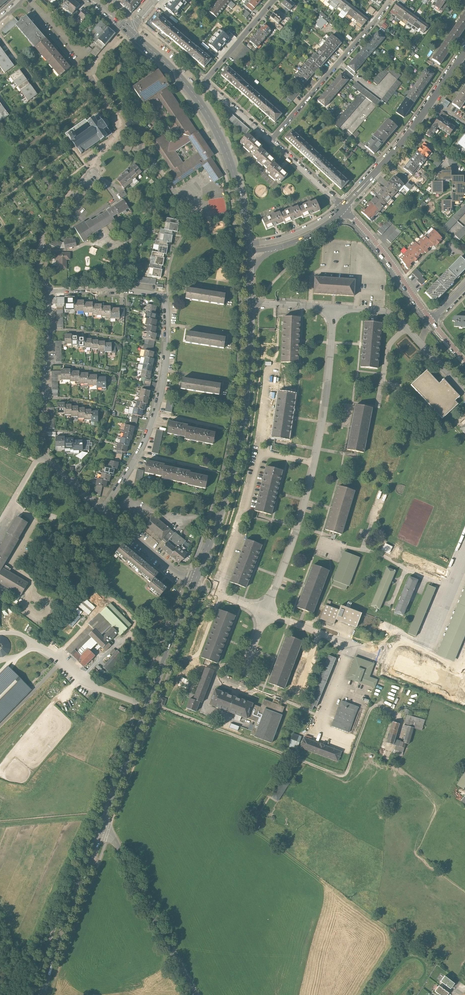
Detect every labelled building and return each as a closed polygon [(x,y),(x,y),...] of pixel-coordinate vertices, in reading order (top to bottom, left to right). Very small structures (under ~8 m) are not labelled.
[(73,0),(68,0),(63,7),(68,11),(75,2),(73,0)] [(120,4),(128,11),(131,7),(129,0),(124,0),(120,4)] [(128,11),(131,14),(140,3),(136,0),(129,0),(131,7),(128,11)] [(183,0),(171,0),(168,3),(169,3),(165,8),(174,15),(176,12),(177,13),(183,5),(182,5),(185,2),(183,0)] [(223,9),(227,5),(232,9),(235,5),(229,0),(219,0),(216,3),(223,9)] [(261,1),(260,0),(252,0),(249,4),(254,8),(261,1)] [(282,5),(289,11),(294,5),(288,0),(285,0),(282,5)] [(342,10),(347,4),(343,0),(342,0),(337,6),(342,10)] [(437,4),(435,6),(440,10),(447,0),(446,0),(439,0),(437,4)] [(450,2),(447,0),(440,10),(443,12),(450,2)] [(80,6),(75,2),(68,11),(73,15),(77,11),(80,6)] [(251,12),(254,8),(249,4),(246,2),(243,5),(251,12)] [(216,17),(223,9),(216,3),(210,12),(216,17)] [(342,10),(347,14),(352,8),(347,4),(342,10)] [(396,12),(398,13),(402,8),(397,4),(392,11),(395,13),(396,12)] [(370,7),(367,12),(372,16),(375,11),(370,7)] [(347,14),(352,18),(357,12),(352,8),(347,14)] [(407,12),(402,8),(398,13),(397,15),(402,19),(407,12)] [(85,9),(81,14),(77,19),(82,24),(90,14),(85,9)] [(275,12),(270,18),(271,18),(277,24),(283,18),(275,12)] [(352,18),(357,22),(362,16),(357,12),(352,18)] [(402,19),(407,23),(412,16),(407,12),(402,19)] [(455,26),(463,31),(464,28),(464,13),(455,26)] [(152,24),(167,37),(174,29),(159,16),(152,24)] [(367,20),(362,16),(357,22),(362,26),(367,20)] [(407,23),(412,26),(417,19),(412,16),(407,23)] [(16,25),(26,37),(36,28),(26,17),(23,19),(23,18),(21,20),(21,21),(19,23),(16,25)] [(1,30),(5,35),(16,25),(19,23),(15,18),(1,30)] [(283,29),(277,24),(271,18),(268,21),(280,32),(283,29)] [(315,25),(321,30),(327,23),(321,18),(315,25)] [(418,30),(419,29),(423,23),(417,19),(412,26),(418,30)] [(95,32),(97,33),(91,40),(96,44),(99,40),(105,34),(109,29),(101,22),(94,29),(94,30),(94,31),(95,32)] [(428,27),(423,23),(419,29),(424,32),(428,27)] [(264,25),(260,31),(266,37),(271,31),(264,25)] [(455,26),(446,39),(454,44),(463,31),(455,26)] [(46,39),(36,28),(26,37),(35,48),(46,39)] [(109,29),(105,34),(111,39),(116,35),(109,29)] [(185,38),(174,29),(167,37),(178,46),(185,38)] [(211,42),(209,45),(217,52),(229,38),(220,31),(218,34),(217,34),(211,41),(211,42)] [(260,31),(255,36),(262,42),(266,37),(260,31)] [(377,32),(368,44),(374,50),(384,39),(377,32)] [(106,46),(111,39),(105,34),(99,40),(106,46)] [(257,47),(262,42),(255,36),(250,41),(257,47)] [(332,37),(327,43),(336,51),(341,44),(332,37)] [(196,47),(185,38),(178,46),(189,55),(196,47)] [(35,48),(48,62),(58,54),(46,39),(35,48)] [(446,39),(437,53),(444,58),(454,44),(446,39)] [(103,50),(106,46),(99,40),(96,44),(98,46),(103,50)] [(330,57),(336,51),(327,43),(321,49),(330,57)] [(365,61),(374,50),(368,44),(358,55),(365,61)] [(103,50),(98,46),(90,54),(95,58),(103,50)] [(246,46),(233,62),(237,66),(250,50),(246,46)] [(211,60),(196,47),(189,55),(197,62),(198,62),(204,68),(211,60)] [(321,49),(316,55),(325,63),(330,57),(321,49)] [(440,64),(444,58),(437,53),(432,59),(440,64)] [(70,68),(58,54),(48,62),(60,77),(70,68)] [(320,69),(325,63),(316,55),(311,61),(319,68),(320,69)] [(355,72),(365,61),(358,55),(348,66),(355,72)] [(1,68),(10,62),(6,57),(0,62),(0,67),(1,68)] [(310,60),(304,66),(313,74),(319,68),(311,61),(310,60)] [(13,67),(10,62),(1,68),(5,73),(13,67)] [(304,66),(299,72),(308,80),(313,74),(304,66)] [(229,82),(237,89),(243,82),(228,68),(221,76),(228,81),(229,82)] [(372,82),(377,86),(388,73),(384,69),(372,82)] [(392,69),(388,73),(396,80),(397,81),(400,76),(392,69)] [(426,69),(416,83),(424,89),(434,74),(426,69)] [(145,105),(158,96),(156,93),(166,86),(169,85),(159,70),(133,87),(145,105)] [(10,78),(14,82),(23,76),(19,71),(10,78)] [(303,86),(308,80),(299,72),(294,78),(303,86)] [(341,74),(329,88),(336,94),(348,80),(341,74)] [(14,82),(17,87),(27,81),(23,76),(14,82)] [(401,84),(397,81),(396,80),(381,101),(386,104),(401,84)] [(17,87),(21,92),(30,85),(27,81),(17,87)] [(243,94),(248,99),(254,91),(243,82),(237,89),(243,94)] [(375,106),(379,101),(356,83),(352,87),(361,94),(365,97),(372,103),(375,106)] [(414,103),(424,89),(416,83),(406,98),(414,103)] [(21,92),(25,97),(34,90),(30,85),(21,92)] [(452,104),(459,109),(464,102),(464,85),(452,104)] [(213,156),(198,132),(197,133),(166,86),(156,93),(158,96),(184,135),(169,144),(163,136),(154,142),(173,171),(166,175),(173,184),(202,165),(213,183),(223,177),(210,158),(213,156)] [(325,107),(336,94),(329,88),(318,101),(325,107)] [(37,95),(34,90),(25,97),(28,102),(37,95)] [(299,94),(295,90),(286,101),(290,104),(299,94)] [(266,101),(254,91),(248,99),(253,103),(259,109),(266,101)] [(338,128),(365,97),(361,94),(334,124),(338,128)] [(404,118),(414,103),(406,98),(396,113),(404,118)] [(446,108),(450,102),(444,99),(440,105),(446,108)] [(281,115),(266,101),(259,109),(267,115),(275,122),(281,115)] [(375,106),(372,103),(348,131),(352,134),(376,106),(375,106)] [(243,124),(224,108),(220,113),(239,129),(239,128),(246,134),(250,129),(243,124)] [(5,111),(0,115),(0,122),(9,116),(5,111)] [(431,137),(438,127),(450,135),(455,127),(439,116),(427,134),(431,137)] [(129,121),(125,125),(131,131),(140,123),(136,119),(131,124),(129,121)] [(79,150),(81,154),(100,141),(101,142),(107,138),(103,132),(107,130),(102,123),(98,125),(95,120),(68,138),(77,152),(79,150)] [(388,120),(380,129),(389,136),(397,127),(388,120)] [(380,129),(373,137),(382,145),(389,136),(380,129)] [(284,137),(298,150),(305,143),(291,130),(284,137)] [(245,146),(243,147),(249,153),(251,151),(255,155),(260,148),(262,147),(248,134),(240,142),(245,146)] [(463,136),(456,144),(464,150),(464,137),(463,136)] [(374,154),(382,145),(373,137),(365,146),(374,154)] [(319,155),(305,143),(298,150),(312,163),(319,155)] [(430,153),(422,146),(417,152),(425,159),(430,153)] [(274,161),(260,148),(255,155),(253,156),(258,160),(257,161),(262,167),(263,166),(267,169),(273,163),(274,161)] [(426,160),(425,159),(417,152),(410,160),(419,167),(420,168),(426,160)] [(312,163),(326,176),(333,169),(319,155),(312,163)] [(432,164),(436,168),(440,163),(436,159),(432,164)] [(419,167),(410,160),(404,168),(412,175),(419,167)] [(287,175),(273,163),(267,169),(266,171),(270,175),(269,176),(274,181),(276,179),(280,183),(287,175)] [(125,171),(126,173),(132,180),(141,172),(134,164),(125,171)] [(348,182),(333,169),(326,176),(341,189),(348,182)] [(442,181),(451,181),(451,201),(442,201),(442,211),(447,217),(451,213),(451,211),(453,211),(453,205),(458,205),(462,201),(462,198),(464,198),(464,184),(463,184),(463,176),(451,176),(451,169),(447,169),(447,173),(439,173),(435,179),(435,184),(432,184),(427,190),(432,194),(442,194),(442,181)] [(131,181),(132,180),(126,173),(117,180),(124,189),(132,182),(131,181)] [(403,185),(394,176),(387,184),(396,192),(403,185)] [(409,189),(413,185),(408,180),(404,185),(409,189)] [(396,192),(387,184),(376,196),(385,204),(396,192)] [(379,211),(385,204),(376,196),(370,203),(379,211)] [(129,208),(123,200),(114,206),(118,213),(119,214),(122,213),(123,215),(126,213),(125,211),(129,208)] [(303,206),(298,208),(302,216),(302,218),(320,211),(315,201),(310,203),(310,202),(303,205),(303,206)] [(463,202),(451,216),(456,220),(464,210),(464,204),(463,202)] [(379,211),(370,203),(367,205),(369,206),(366,209),(374,216),(379,211)] [(114,206),(107,210),(111,216),(118,213),(114,206)] [(285,212),(279,214),(283,222),(284,224),(302,216),(298,208),(297,207),(292,209),(291,208),(284,211),(285,212)] [(374,216),(366,209),(364,211),(363,210),(361,212),(369,220),(370,221),(374,216)] [(87,237),(113,220),(111,216),(107,210),(86,224),(84,221),(74,227),(83,242),(88,239),(87,237)] [(128,228),(119,214),(118,213),(111,216),(113,220),(116,218),(124,230),(128,228)] [(262,220),(266,230),(283,222),(279,214),(279,213),(274,215),(273,214),(266,217),(267,218),(262,220)] [(456,220),(451,216),(440,228),(445,232),(456,220)] [(378,230),(382,235),(392,224),(388,220),(378,230)] [(173,231),(177,232),(179,224),(178,224),(170,223),(169,231),(173,231)] [(464,227),(455,236),(460,240),(464,235),(464,228),(464,227)] [(401,232),(397,228),(387,239),(391,243),(401,232)] [(433,230),(429,234),(439,243),(441,241),(440,239),(441,238),(433,230)] [(168,242),(172,243),(173,236),(172,235),(164,234),(163,241),(168,242)] [(436,246),(439,243),(429,234),(425,238),(433,245),(435,244),(436,246)] [(424,236),(420,240),(428,248),(429,246),(431,248),(433,245),(425,238),(424,236)] [(64,242),(66,248),(76,246),(75,240),(73,240),(73,239),(66,240),(66,242),(64,242)] [(426,250),(428,248),(420,240),(416,244),(424,252),(425,253),(427,251),(426,250)] [(415,243),(411,247),(419,255),(420,253),(422,255),(424,252),(416,244),(415,243)] [(164,254),(166,254),(168,247),(167,247),(159,245),(157,253),(164,254)] [(96,254),(98,249),(91,246),(89,252),(96,254)] [(417,257),(419,255),(411,247),(407,250),(416,260),(418,258),(417,257)] [(407,250),(403,255),(411,263),(413,261),(414,262),(416,260),(407,250)] [(66,268),(66,259),(70,259),(70,253),(55,253),(55,254),(55,257),(55,259),(59,259),(59,268),(66,268)] [(409,265),(411,263),(403,255),(400,258),(403,262),(402,262),(406,266),(405,266),(407,269),(410,266),(409,265)] [(162,265),(163,266),(164,258),(163,258),(156,256),(154,264),(162,265)] [(448,270),(456,278),(464,270),(464,261),(460,257),(448,270)] [(152,276),(161,278),(162,270),(161,270),(154,268),(152,276)] [(416,269),(412,273),(418,279),(417,281),(421,285),(426,280),(421,276),(423,275),(416,269)] [(448,270),(437,281),(446,291),(450,287),(449,286),(456,278),(448,270)] [(155,285),(156,279),(143,278),(136,277),(135,277),(135,283),(155,285)] [(315,277),(314,294),(334,295),(353,296),(355,280),(315,277)] [(437,281),(425,293),(434,301),(441,294),(442,295),(446,291),(437,281)] [(186,299),(205,302),(206,292),(188,289),(186,299)] [(225,295),(206,292),(205,302),(224,305),(225,295)] [(66,309),(75,309),(75,300),(75,298),(66,298),(66,309)] [(75,311),(84,311),(84,302),(84,300),(75,300),(75,309),(75,311)] [(84,313),(93,313),(93,304),(93,302),(84,302),(84,311),(84,313)] [(93,314),(102,314),(102,306),(102,304),(93,304),(93,313),(93,314)] [(146,311),(148,312),(155,313),(157,307),(151,305),(148,305),(146,311)] [(102,316),(111,316),(111,308),(111,306),(102,306),(102,314),(102,316)] [(120,308),(111,308),(111,316),(111,318),(120,318),(120,308)] [(146,318),(147,318),(155,320),(157,314),(155,313),(148,312),(146,318)] [(299,318),(283,317),(283,322),(282,322),(281,325),(282,325),(281,362),(298,363),(299,342),(299,339),(299,318)] [(454,317),(452,321),(455,322),(454,327),(462,327),(462,328),(464,328),(464,317),(454,317)] [(146,325),(148,325),(156,327),(157,321),(155,320),(147,318),(146,325)] [(364,322),(360,367),(377,368),(381,323),(364,322)] [(146,332),(148,332),(155,334),(157,327),(156,327),(148,325),(146,332)] [(157,334),(155,334),(148,332),(146,339),(155,340),(157,334)] [(186,343),(205,346),(206,335),(187,332),(186,343)] [(226,338),(206,335),(205,346),(224,349),(226,338)] [(153,352),(154,346),(144,344),(143,344),(141,349),(146,350),(153,352)] [(144,357),(146,357),(153,359),(155,352),(153,352),(146,350),(144,357)] [(146,357),(144,364),(153,366),(155,359),(153,359),(146,357)] [(144,364),(143,370),(152,372),(153,366),(144,364)] [(61,379),(70,379),(70,371),(70,369),(61,369),(61,371),(61,379)] [(150,379),(152,372),(143,370),(141,377),(142,377),(150,379)] [(427,370),(411,386),(442,419),(458,405),(454,401),(459,397),(444,380),(440,384),(427,370)] [(70,381),(79,381),(79,373),(79,371),(70,371),(70,379),(70,381)] [(79,383),(88,383),(88,375),(88,373),(79,373),(79,381),(79,383)] [(88,385),(97,385),(97,377),(97,375),(88,375),(88,383),(88,385)] [(106,377),(97,377),(97,385),(97,387),(106,387),(106,377)] [(152,379),(150,379),(142,377),(140,383),(143,383),(150,385),(152,379)] [(181,389),(200,392),(202,381),(182,379),(181,389)] [(221,384),(202,381),(200,392),(219,395),(221,384)] [(141,389),(140,396),(149,398),(151,391),(149,391),(141,389)] [(295,395),(278,392),(272,437),(288,440),(295,395)] [(148,404),(149,398),(140,396),(139,402),(146,404),(148,404)] [(167,400),(165,412),(172,413),(174,400),(167,400)] [(137,402),(136,408),(143,410),(145,410),(146,404),(139,402),(137,402)] [(356,405),(347,450),(363,453),(372,408),(356,405)] [(142,416),(143,410),(136,408),(134,408),(133,414),(139,416),(142,416)] [(139,416),(133,414),(130,426),(135,427),(136,427),(139,416)] [(188,428),(188,426),(170,422),(168,434),(186,437),(188,428)] [(126,425),(124,432),(133,434),(135,427),(130,426),(126,425)] [(185,439),(199,442),(202,431),(188,428),(186,437),(185,439)] [(157,430),(152,453),(158,454),(163,431),(157,430)] [(215,434),(202,431),(199,442),(213,445),(215,434)] [(132,440),(133,434),(124,432),(123,438),(131,440),(132,440)] [(56,446),(65,446),(65,438),(65,437),(56,437),(56,446)] [(65,448),(74,448),(74,441),(74,438),(65,438),(65,446),(65,448)] [(129,446),(131,440),(123,438),(122,438),(120,444),(128,446),(129,446)] [(82,440),(74,441),(74,448),(74,450),(82,450),(82,440)] [(126,453),(128,446),(120,444),(119,444),(117,451),(123,452),(126,453)] [(119,463),(121,463),(123,452),(117,451),(115,462),(119,463)] [(110,461),(108,468),(115,469),(117,470),(119,463),(115,462),(110,461)] [(145,473),(162,477),(164,467),(165,465),(147,462),(145,473)] [(106,467),(105,474),(111,475),(114,476),(115,469),(108,468),(106,467)] [(162,479),(175,481),(177,470),(164,467),(162,477),(162,479)] [(266,467),(255,511),(271,515),(282,471),(266,467)] [(144,470),(137,469),(134,490),(140,491),(144,470)] [(190,472),(177,470),(175,481),(188,484),(190,474),(190,472)] [(102,473),(101,480),(108,481),(110,482),(111,475),(105,474),(102,473)] [(207,477),(190,474),(188,484),(188,485),(205,489),(207,477)] [(106,488),(108,481),(101,480),(98,479),(97,486),(103,487),(106,488)] [(338,486),(325,530),(341,535),(354,491),(338,486)] [(171,529),(153,514),(144,525),(162,540),(163,539),(171,529)] [(8,534),(0,548),(0,584),(21,596),(28,583),(2,568),(19,540),(18,539),(28,523),(17,517),(8,533),(8,534)] [(168,543),(168,542),(176,533),(171,529),(163,539),(168,543)] [(176,532),(176,533),(168,542),(177,549),(180,546),(181,547),(186,542),(186,541),(176,532)] [(246,539),(230,582),(246,588),(262,545),(246,539)] [(162,549),(171,557),(177,549),(168,542),(168,543),(162,549)] [(191,546),(186,542),(181,547),(186,551),(191,546)] [(116,553),(128,563),(135,554),(124,544),(116,553)] [(180,546),(177,549),(171,557),(180,564),(188,553),(186,551),(181,547),(180,546)] [(344,552),(333,580),(334,581),(333,584),(346,590),(347,586),(349,586),(359,557),(344,552)] [(128,563),(140,573),(147,564),(135,554),(128,563)] [(159,573),(147,564),(140,573),(151,583),(155,578),(159,573)] [(313,565),(297,607),(312,613),(329,571),(313,565)] [(386,568),(371,606),(374,608),(375,609),(375,608),(379,610),(395,571),(394,571),(395,570),(394,570),(394,571),(386,568)] [(409,577),(394,612),(396,613),(395,613),(396,614),(397,613),(403,615),(417,580),(416,579),(416,580),(409,577)] [(151,583),(147,587),(160,598),(167,588),(155,578),(151,583)] [(428,585),(408,633),(415,636),(435,588),(428,585)] [(437,655),(453,661),(464,633),(464,587),(437,655)] [(82,596),(76,604),(89,615),(95,607),(82,596)] [(111,604),(107,608),(127,628),(131,624),(111,604)] [(325,605),(320,619),(334,624),(335,620),(356,627),(361,613),(341,606),(339,610),(325,605)] [(0,612),(4,626),(20,621),(18,614),(15,615),(13,608),(0,612)] [(121,634),(127,628),(107,608),(100,614),(112,626),(113,627),(119,633),(121,634)] [(235,616),(219,610),(201,657),(217,663),(235,616)] [(81,617),(76,613),(67,623),(72,627),(81,617)] [(89,625),(90,625),(95,630),(102,636),(112,626),(100,614),(89,625)] [(66,649),(71,654),(75,650),(90,635),(95,630),(90,625),(74,642),(66,649)] [(119,633),(113,627),(103,637),(109,643),(119,633)] [(95,630),(90,635),(92,638),(103,649),(109,643),(103,637),(102,636),(95,630)] [(3,657),(6,655),(9,653),(11,649),(11,646),(10,642),(9,639),(6,637),(3,636),(0,635),(0,657),(3,657)] [(88,643),(92,638),(90,635),(75,650),(77,653),(87,642),(88,643)] [(286,635),(268,683),(284,689),(302,641),(286,635)] [(93,647),(88,643),(87,642),(77,653),(82,657),(89,650),(89,651),(93,647)] [(111,646),(109,643),(103,649),(106,651),(111,646)] [(89,651),(89,650),(82,657),(77,653),(75,650),(71,654),(84,667),(95,656),(89,651)] [(121,654),(117,651),(112,657),(116,660),(118,658),(121,654)] [(329,655),(309,704),(311,705),(309,709),(312,711),(314,706),(316,707),(336,658),(329,655)] [(393,669),(430,684),(432,680),(444,685),(442,689),(455,695),(462,678),(424,662),(422,667),(421,666),(421,667),(413,664),(413,662),(399,656),(393,669)] [(112,657),(103,668),(109,673),(118,662),(116,660),(112,657)] [(355,657),(348,678),(354,680),(354,681),(360,683),(360,682),(374,687),(377,680),(369,677),(374,664),(355,657)] [(8,667),(0,675),(0,722),(31,690),(10,670),(8,667)] [(214,671),(205,667),(193,700),(190,698),(186,708),(196,712),(200,702),(202,703),(214,671)] [(247,718),(252,704),(253,704),(215,689),(210,704),(236,714),(234,719),(240,721),(241,716),(247,719),(247,718)] [(261,708),(252,704),(247,718),(255,722),(254,725),(250,724),(248,729),(252,731),(251,734),(255,736),(272,743),(282,715),(281,715),(284,707),(278,705),(279,701),(274,699),(272,703),(264,699),(261,708)] [(341,701),(332,726),(348,733),(358,707),(341,701)] [(396,735),(389,734),(387,743),(395,745),(394,746),(395,747),(395,750),(403,752),(405,743),(408,744),(413,728),(422,730),(425,720),(407,715),(402,730),(406,731),(403,742),(394,740),(396,735)] [(399,724),(393,722),(389,734),(396,735),(399,724)] [(301,737),(293,734),(288,746),(296,749),(301,737)] [(341,752),(304,738),(300,747),(337,762),(341,752)] [(282,778),(270,796),(278,801),(290,783),(282,778)] [(450,989),(455,983),(445,976),(440,981),(450,989)] [(440,994),(447,994),(449,993),(439,986),(434,991),(440,994)]
